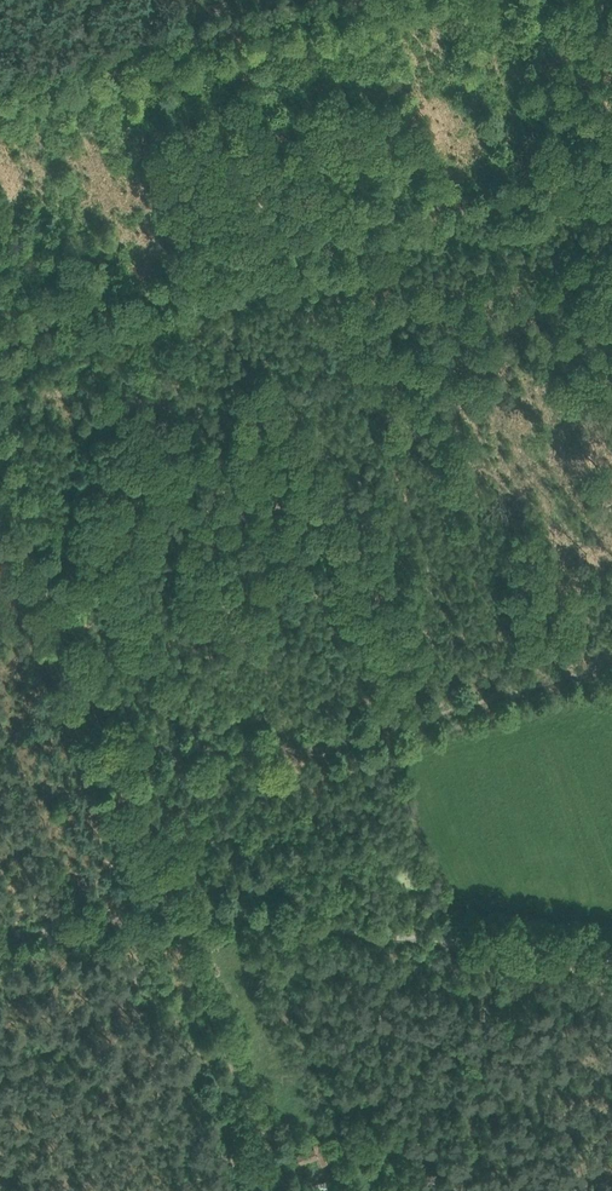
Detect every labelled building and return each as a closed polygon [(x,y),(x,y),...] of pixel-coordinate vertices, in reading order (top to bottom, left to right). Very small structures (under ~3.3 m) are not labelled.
[(337,1141),(343,1158),(357,1153),(350,1136),(337,1141)]
